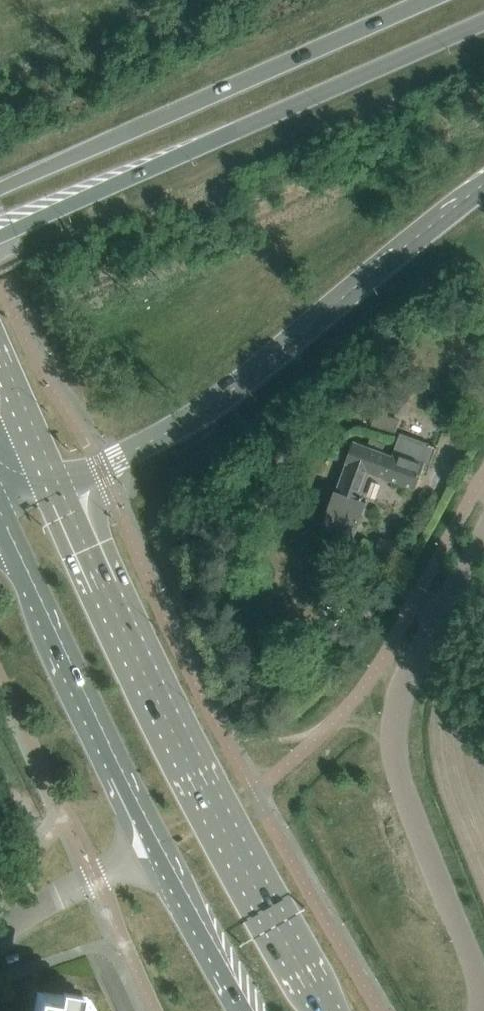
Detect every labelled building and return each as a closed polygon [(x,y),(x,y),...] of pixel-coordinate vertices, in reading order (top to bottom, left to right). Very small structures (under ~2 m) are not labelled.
[(385,376),(379,408),(400,412),(403,398),(393,396),(396,379),(385,376)] [(371,425),(396,432),(400,417),(375,410),(371,425)] [(401,433),(393,454),(355,440),(337,490),(325,522),(355,533),(367,501),(362,499),(363,495),(362,494),(371,471),(416,488),(425,464),(431,466),(438,446),(437,446),(401,433)] [(116,966),(113,962),(109,958),(105,956),(100,954),(95,954),(90,955),(84,956),(13,980),(0,996),(0,1010),(136,1010),(116,966)]
